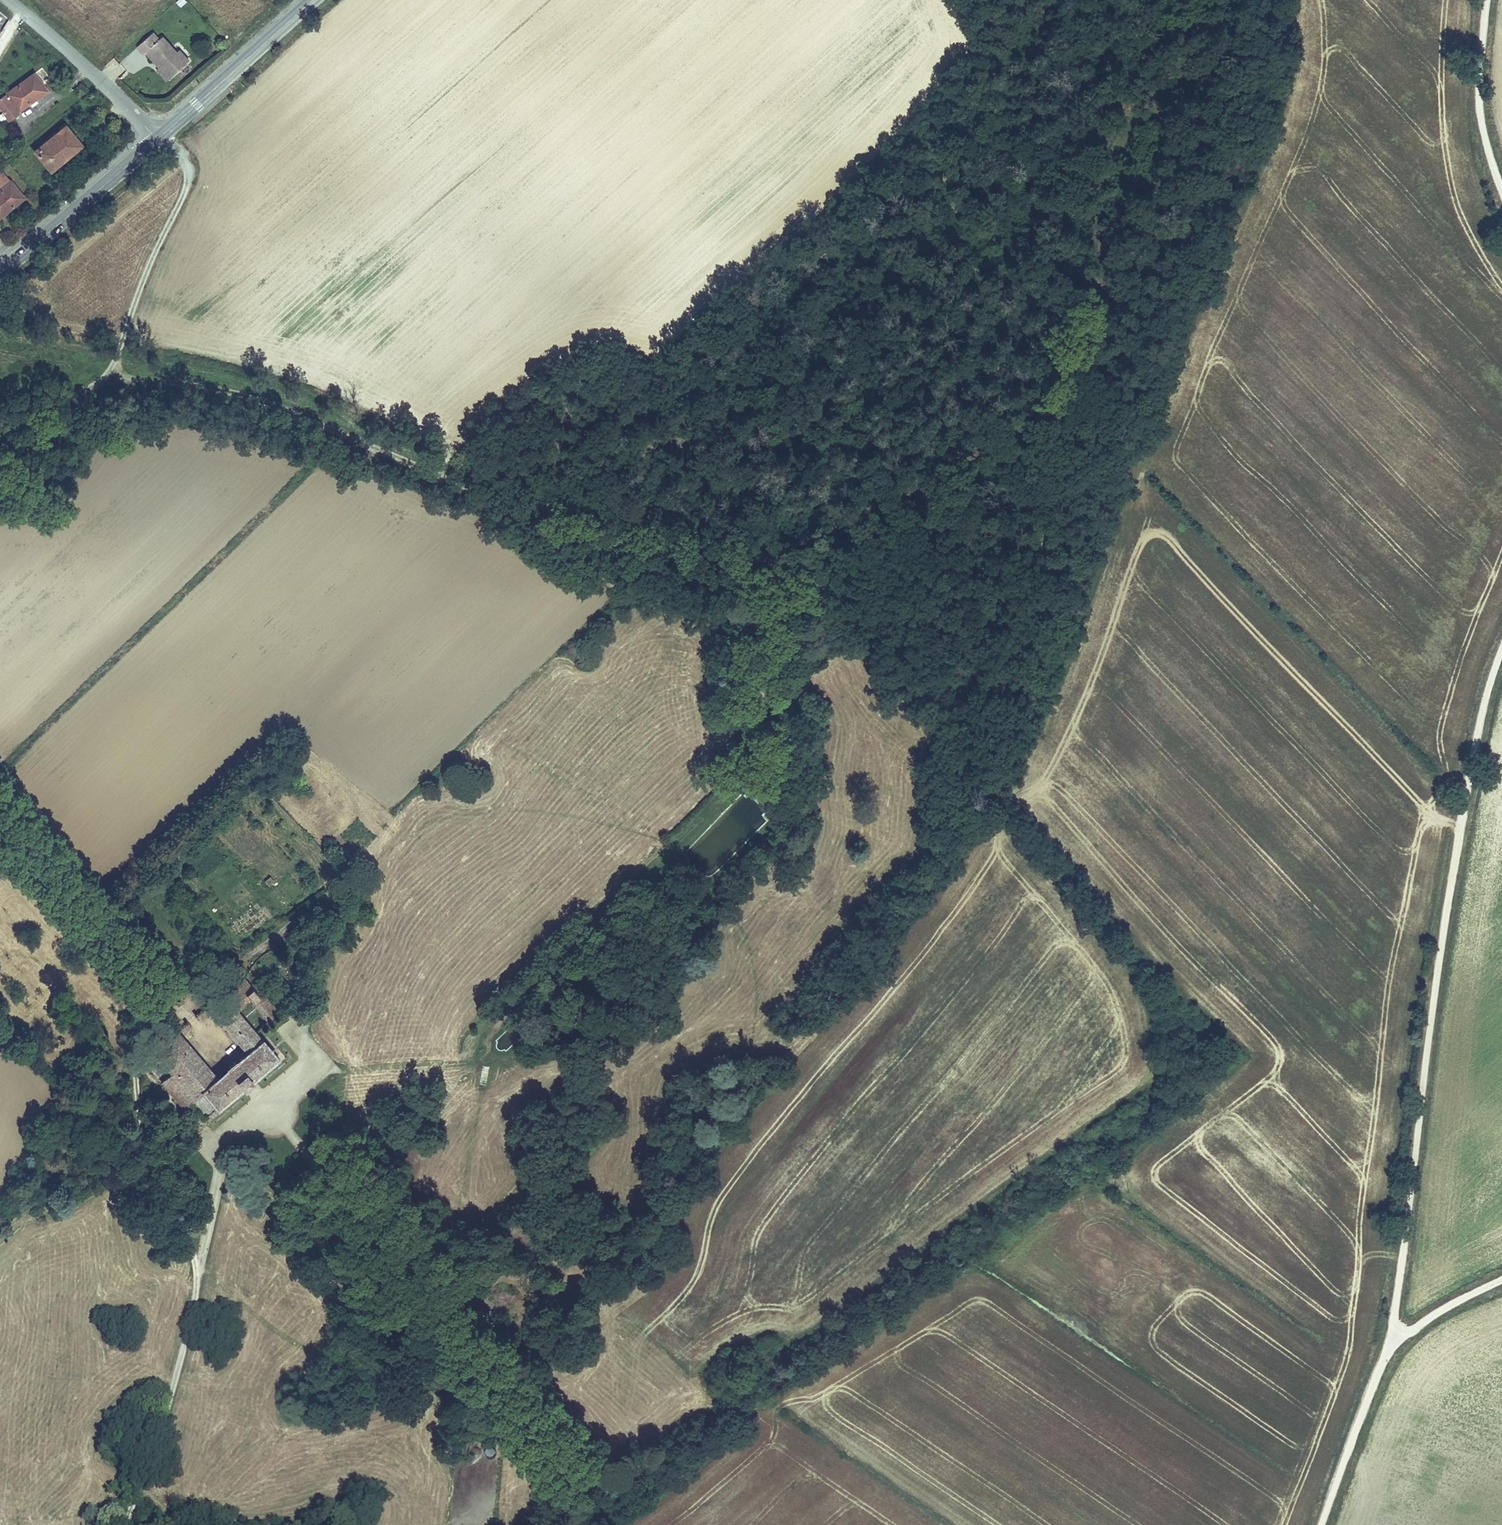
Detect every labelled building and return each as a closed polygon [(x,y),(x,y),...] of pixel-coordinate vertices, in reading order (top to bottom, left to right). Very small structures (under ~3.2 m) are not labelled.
[(177,52),(163,37),(160,40),(153,33),(138,47),(144,54),(147,52),(161,67),(164,65),(173,75),(189,61),(180,50),(177,52)] [(173,75),(164,65),(161,67),(158,69),(168,80),(173,75)] [(42,84),(34,73),(32,75),(40,85),(42,84)] [(47,91),(42,84),(40,85),(32,75),(0,98),(0,108),(8,119),(47,91)] [(68,155),(81,145),(65,125),(35,151),(45,164),(52,158),(54,162),(65,154),(65,155),(66,155),(67,155),(68,155)] [(50,170),(68,155),(67,155),(66,155),(65,155),(65,154),(54,162),(52,158),(45,164),(50,170)] [(24,197),(3,171),(0,173),(0,188),(1,189),(0,189),(0,216),(24,197)] [(154,1050),(165,1063),(173,1072),(162,1081),(184,1108),(190,1103),(203,1118),(242,1085),(243,1086),(250,1079),(275,1057),(254,1032),(234,1009),(248,997),(252,1001),(259,995),(251,986),(239,997),(229,986),(208,1004),(249,1052),(236,1063),(236,1062),(228,1069),(229,1069),(216,1079),(176,1032),(154,1050)] [(261,993),(259,995),(252,1001),(259,1009),(268,1001),(261,993)] [(268,1001),(259,1009),(268,1021),(277,1013),(268,1001)] [(154,1073),(165,1063),(154,1050),(143,1059),(143,1060),(154,1073)]
